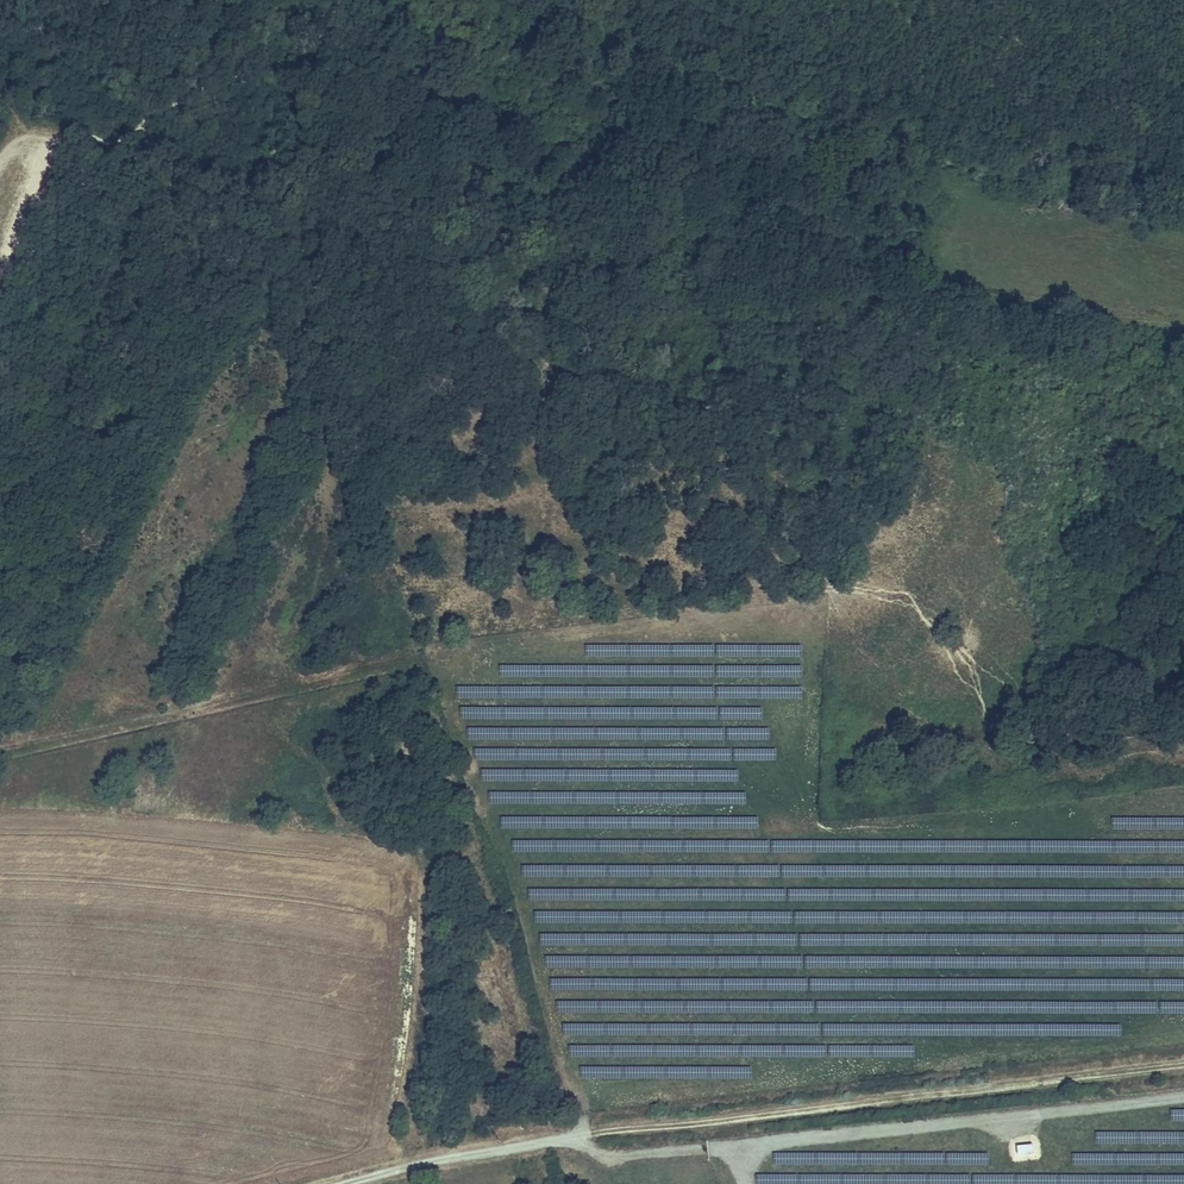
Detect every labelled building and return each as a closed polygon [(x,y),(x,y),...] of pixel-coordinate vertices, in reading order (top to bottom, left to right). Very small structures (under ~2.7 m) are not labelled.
[(1035,1153),(1034,1144),(1016,1145),(1017,1154),(1035,1153)]
